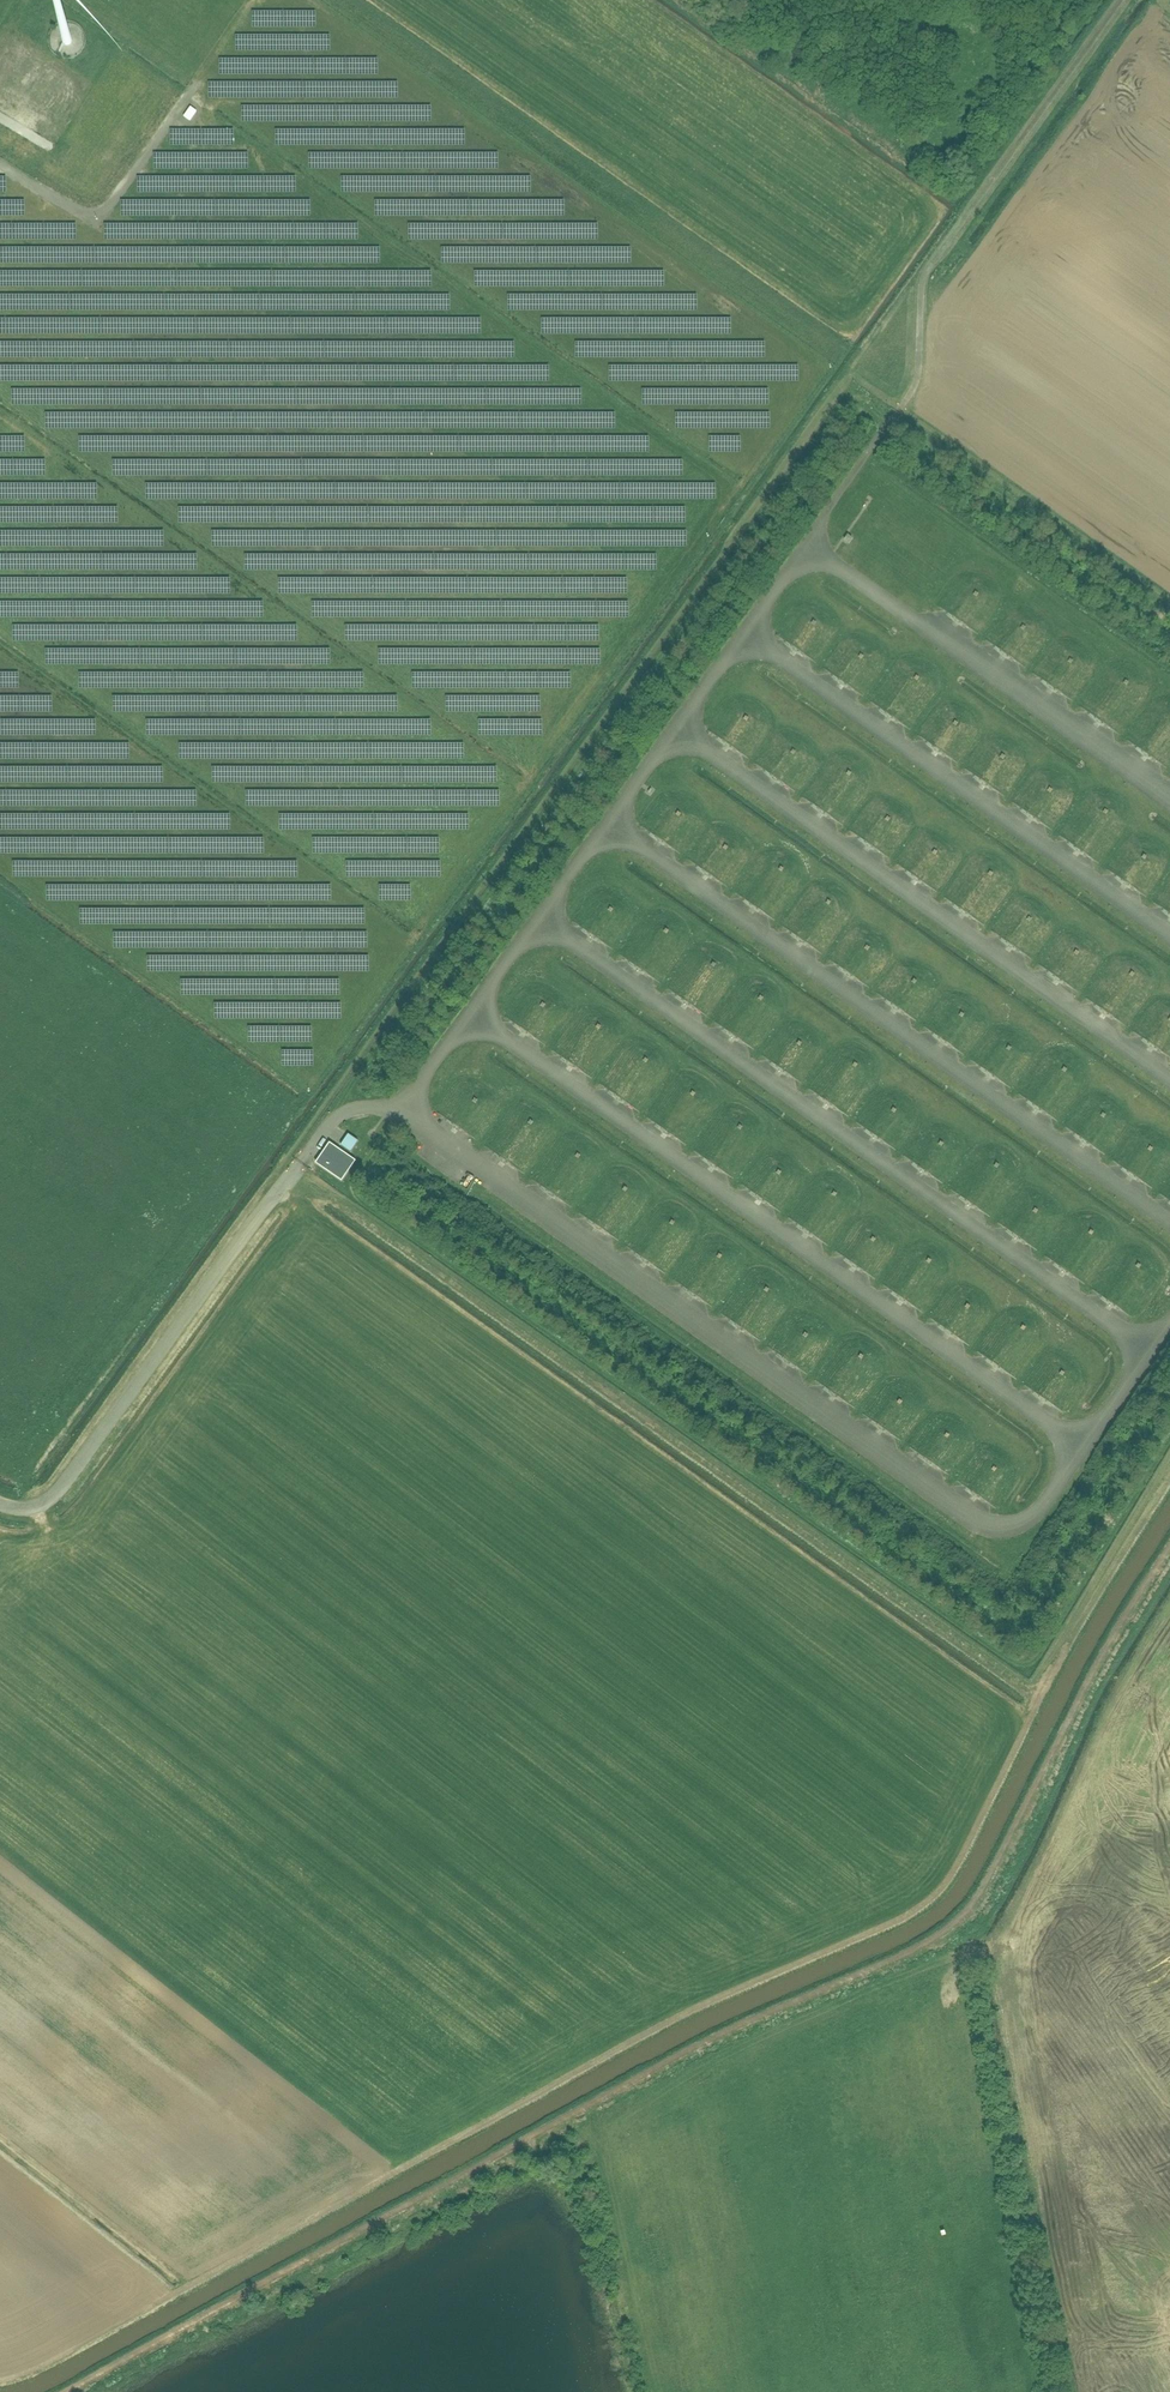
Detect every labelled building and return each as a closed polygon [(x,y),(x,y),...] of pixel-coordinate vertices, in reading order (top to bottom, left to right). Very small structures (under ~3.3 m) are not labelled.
[(63,38),(62,40),(62,42),(63,43),(64,45),(66,45),(68,45),(70,44),(71,43),(72,41),(71,39),(70,37),(69,36),(67,36),(65,36),(64,37),(63,38)] [(847,535),(844,539),(848,543),(852,538),(847,535)] [(331,1146),(319,1164),(342,1180),(354,1162),(331,1146)]
